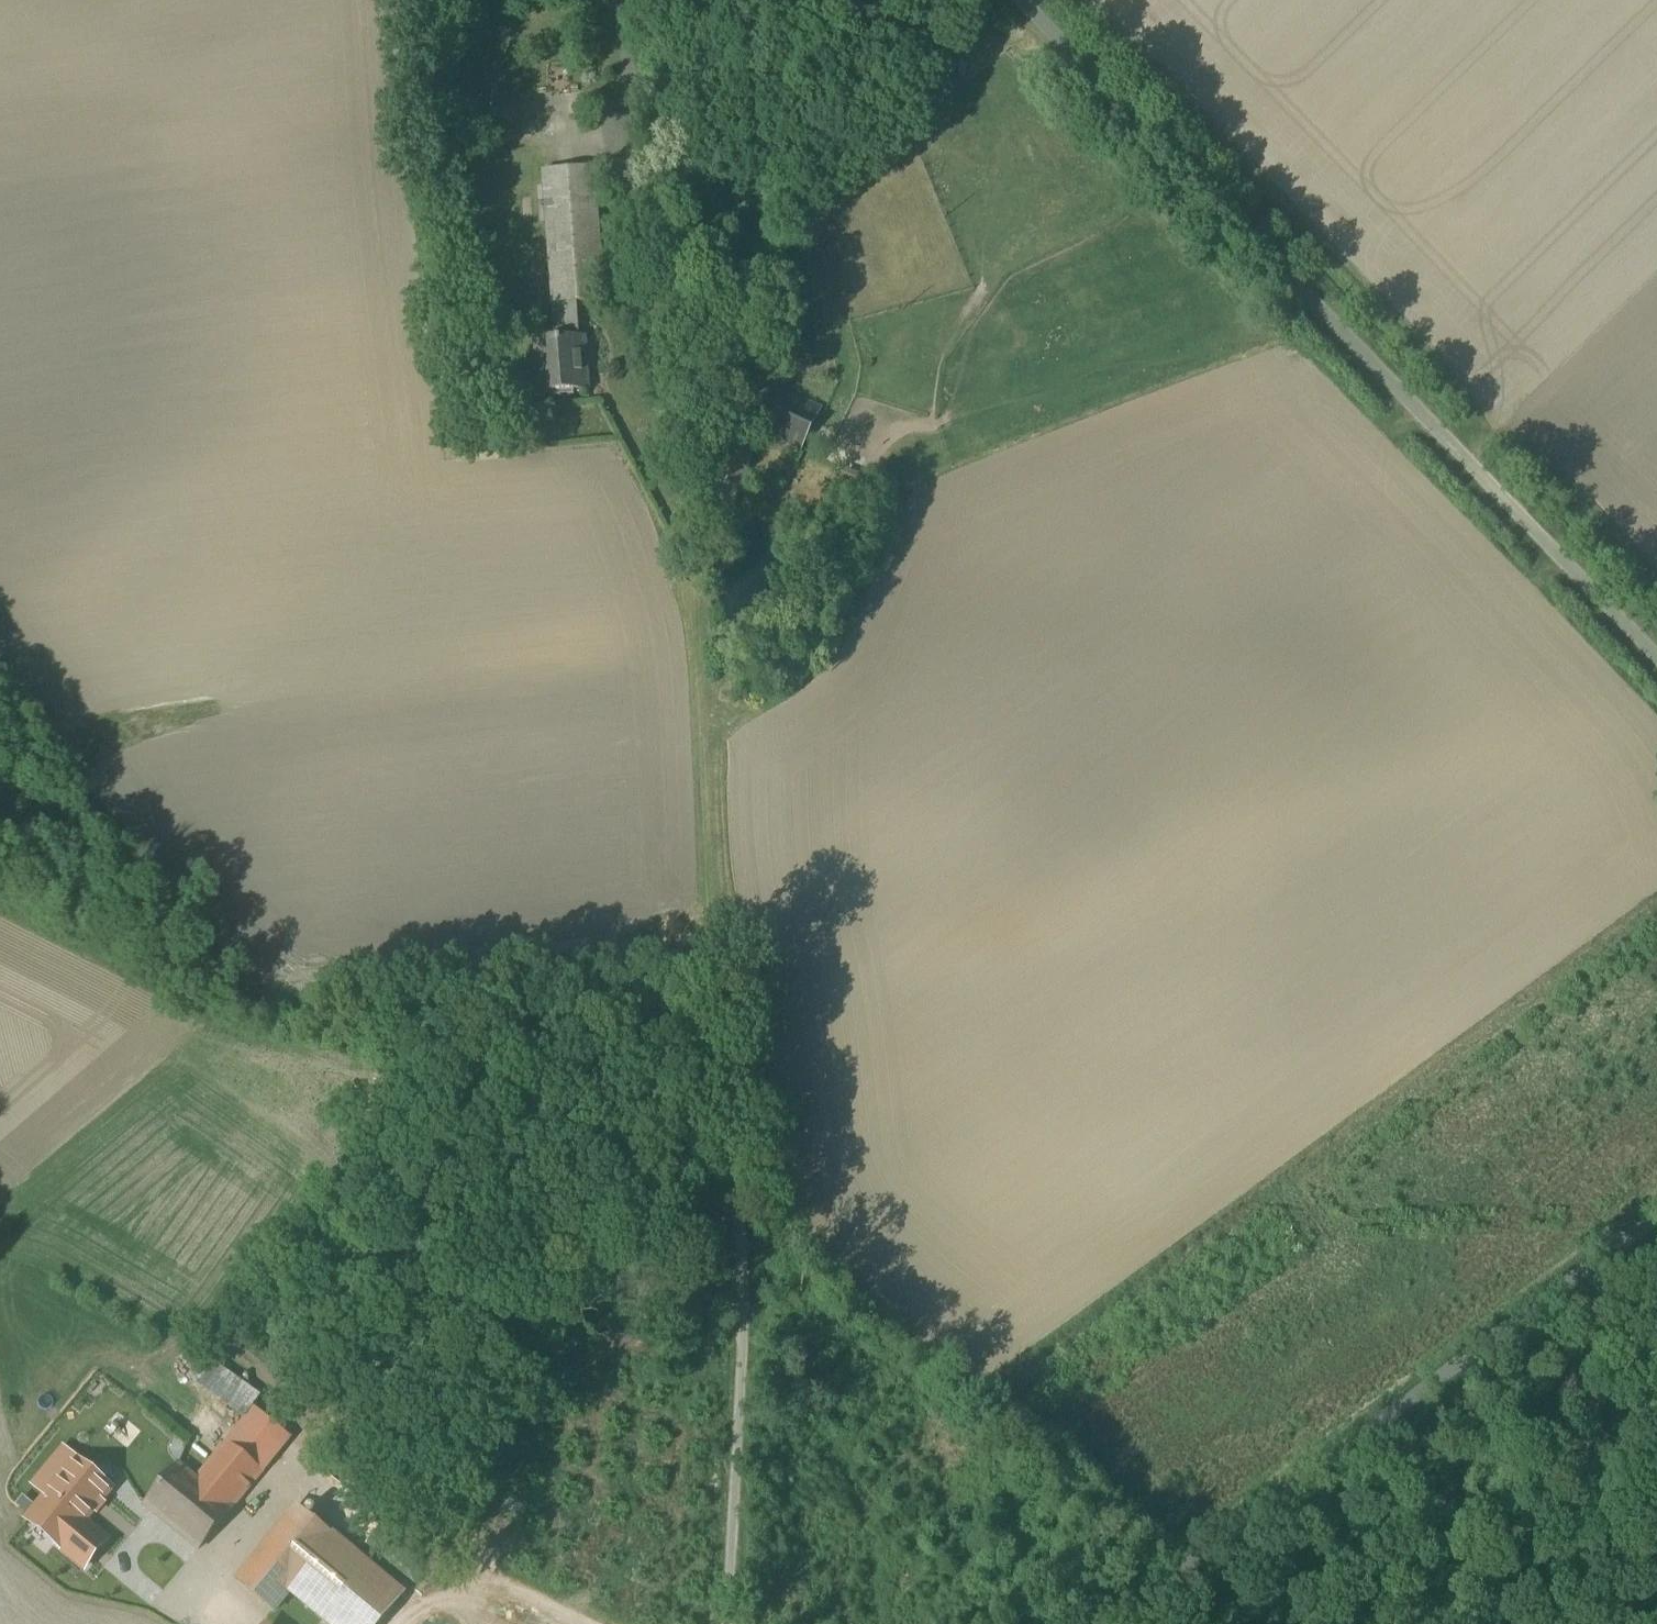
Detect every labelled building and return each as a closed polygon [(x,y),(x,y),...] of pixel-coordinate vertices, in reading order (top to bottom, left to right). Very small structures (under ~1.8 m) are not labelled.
[(596,170),(543,174),(553,307),(578,305),(606,303),(596,170)] [(578,305),(553,307),(556,342),(538,343),(541,395),(588,392),(587,374),(584,374),(582,339),(580,337),(578,305)] [(821,410),(775,389),(756,430),(801,450),(821,410)] [(266,1389),(212,1353),(191,1385),(245,1421),(266,1389)] [(228,1443),(197,1480),(210,1491),(232,1510),(264,1472),(228,1443)] [(161,1451),(128,1490),(154,1511),(175,1529),(191,1511),(181,1502),(189,1492),(201,1502),(210,1491),(197,1480),(161,1451)] [(154,1511),(128,1490),(102,1520),(128,1542),(154,1511)] [(210,1491),(201,1502),(189,1492),(181,1502),(191,1511),(175,1529),(200,1549),(233,1510),(232,1510),(210,1491)] [(346,1505),(324,1491),(316,1502),(338,1516),(346,1505)] [(298,1506),(237,1581),(288,1623),(304,1603),(349,1548),(298,1506)] [(349,1548),(304,1603),(329,1623),(402,1623),(418,1605),(349,1548)]
